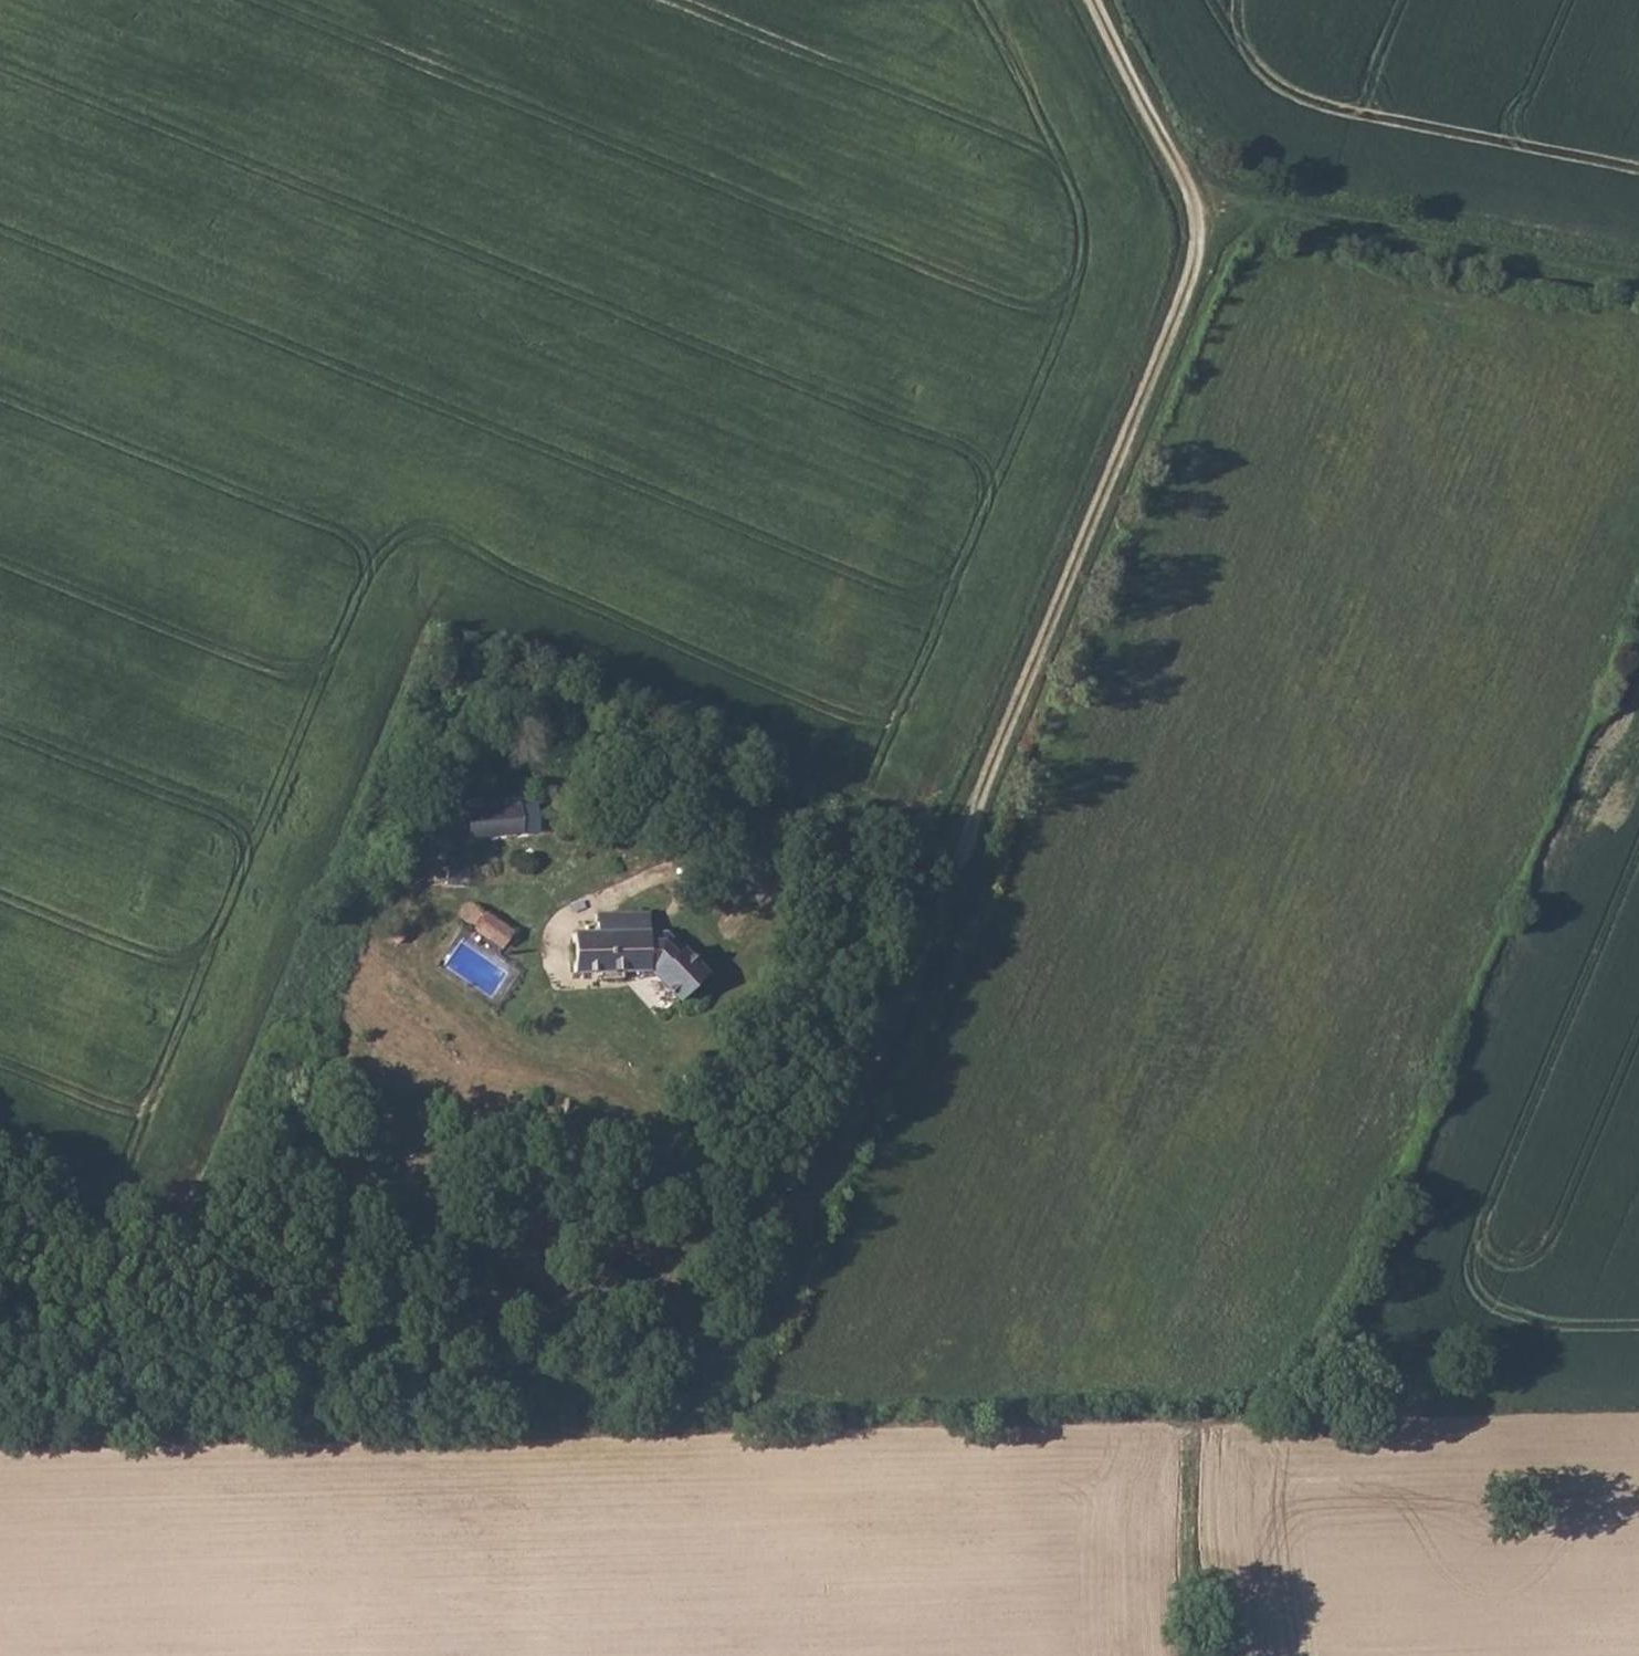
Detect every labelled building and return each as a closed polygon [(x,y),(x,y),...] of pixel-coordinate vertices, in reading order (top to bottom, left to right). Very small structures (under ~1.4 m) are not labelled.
[(527,807),(478,810),(480,837),(529,834),(527,807)] [(470,932),(504,950),(514,930),(481,913),(470,932)] [(650,961),(665,961),(665,930),(649,930),(648,913),(621,913),(621,927),(579,928),(577,964),(615,964),(616,971),(628,972),(628,965),(650,965),(650,961)]
